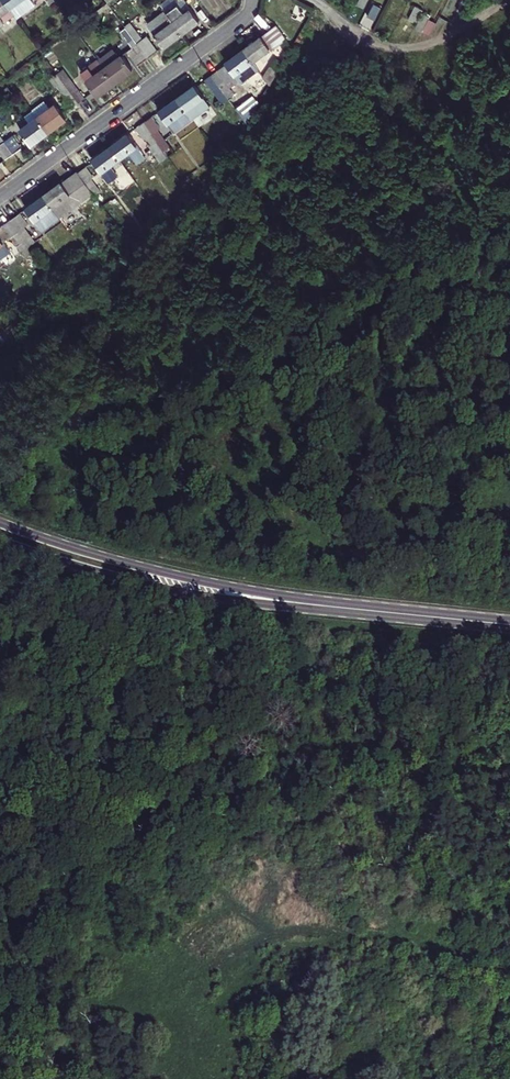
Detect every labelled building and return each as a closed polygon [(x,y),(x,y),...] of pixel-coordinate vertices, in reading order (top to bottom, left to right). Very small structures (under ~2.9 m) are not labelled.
[(19,10),(11,0),(0,0),(0,23),(19,10)] [(19,10),(33,0),(11,0),(19,10)] [(195,6),(189,11),(182,0),(181,0),(170,8),(171,9),(186,30),(203,18),(195,6)] [(465,13),(472,0),(462,0),(457,9),(465,13)] [(170,42),(186,30),(171,9),(154,21),(170,42)] [(427,14),(419,28),(426,32),(434,18),(427,14)] [(279,23),(248,46),(257,58),(274,45),(276,47),(283,42),(292,55),(297,47),(279,23)] [(152,54),(161,48),(150,33),(147,35),(139,25),(134,29),(152,54)] [(142,62),(152,54),(134,29),(133,27),(128,31),(137,42),(131,46),(142,62)] [(248,46),(215,70),(228,89),(235,83),(238,86),(263,67),(257,58),(248,46)] [(118,79),(137,66),(126,50),(108,63),(118,79)] [(102,91),(118,79),(108,63),(102,56),(86,67),(91,75),(91,76),(102,91)] [(84,101),(91,97),(81,83),(79,84),(66,66),(61,70),(84,101)] [(78,105),(84,101),(61,70),(56,73),(69,91),(68,92),(78,105)] [(223,92),(228,89),(215,70),(209,74),(217,86),(218,85),(223,92)] [(215,101),(200,80),(181,94),(189,106),(199,99),(205,108),(215,101)] [(196,115),(189,106),(181,94),(164,106),(180,126),(196,115)] [(52,127),(70,114),(59,99),(53,104),(48,97),(37,106),(41,112),(52,127)] [(35,139),(52,127),(41,112),(24,124),(35,139)] [(163,126),(154,113),(147,119),(161,138),(167,134),(162,127),(163,126)] [(25,143),(16,130),(13,132),(2,118),(0,119),(0,125),(17,149),(25,143)] [(168,148),(161,138),(147,119),(140,124),(149,137),(152,134),(157,142),(155,143),(162,152),(168,148)] [(17,149),(0,125),(0,136),(2,139),(0,140),(0,142),(9,155),(17,149)] [(144,148),(131,130),(113,142),(122,155),(126,160),(144,148)] [(114,161),(122,155),(113,142),(96,155),(114,179),(122,173),(114,161)] [(97,174),(89,163),(81,168),(95,187),(98,192),(104,188),(95,175),(97,174)] [(81,168),(80,167),(47,191),(61,211),(95,187),(81,168)] [(61,211),(47,191),(29,203),(44,224),(61,211)] [(31,221),(22,209),(13,215),(27,235),(34,244),(39,240),(28,224),(31,221)] [(27,235),(13,215),(0,224),(0,255),(1,256),(13,247),(7,238),(18,230),(23,238),(27,235)]
